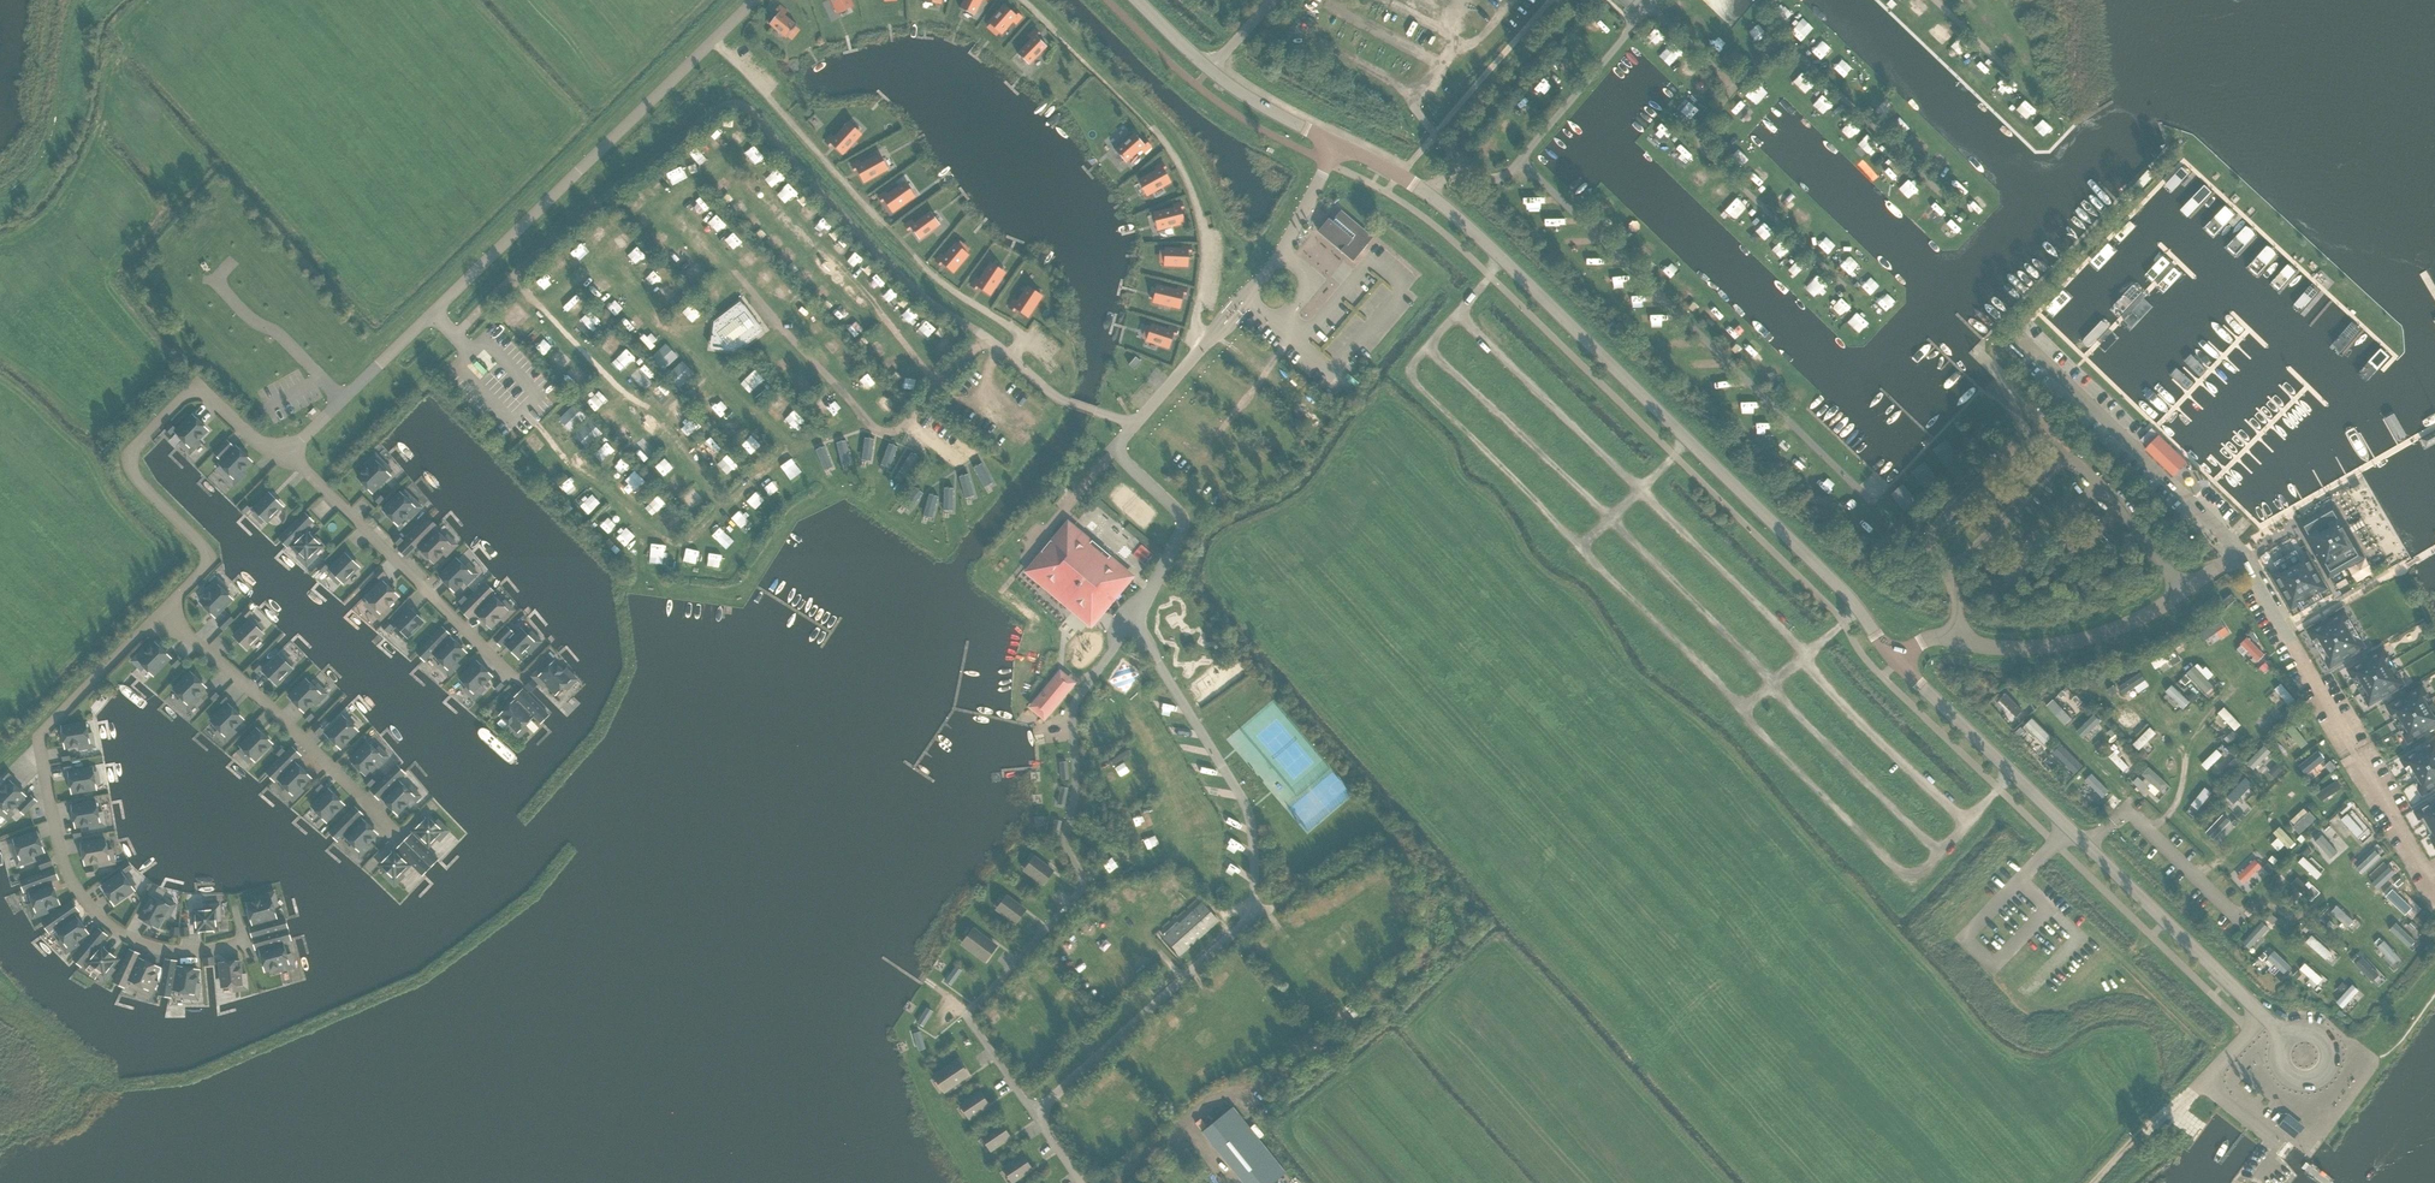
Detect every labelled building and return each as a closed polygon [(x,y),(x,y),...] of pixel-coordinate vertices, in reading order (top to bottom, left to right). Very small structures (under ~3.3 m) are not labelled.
[(852,6),(849,0),(831,0),(837,13),(852,6)] [(981,14),(988,1),(991,3),(993,0),(968,0),(965,6),(981,14)] [(1635,0),(1616,0),(1627,9),(1635,0)] [(778,13),(769,24),(786,38),(796,25),(783,15),(786,11),(780,6),(776,11),(778,13)] [(993,23),(1006,34),(1016,24),(1019,26),(1024,20),(1020,16),(1018,18),(1007,7),(993,23)] [(1651,45),(1661,30),(1652,24),(1642,39),(1651,45)] [(1029,65),(1047,46),(1037,36),(1039,34),(1034,30),(1028,36),(1032,39),(1017,54),(1029,65)] [(1793,80),(1806,93),(1816,83),(1803,70),(1793,80)] [(2003,98),(2012,88),(2002,78),(1993,88),(2003,98)] [(1758,81),(1746,93),(1757,103),(1768,91),(1758,81)] [(1736,113),(1746,100),(1741,96),(1732,110),(1736,113)] [(2027,99),(2014,112),(2024,122),(2037,109),(2027,99)] [(1850,119),(1841,130),(1851,138),(1860,128),(1850,119)] [(1657,146),(1672,132),(1662,122),(1648,136),(1657,146)] [(862,139),(849,127),(839,137),(836,134),(830,141),(835,145),(836,143),(848,154),(862,139)] [(1115,150),(1126,163),(1141,149),(1144,152),(1150,146),(1146,142),(1144,144),(1134,133),(1115,150)] [(887,172),(878,155),(866,162),(864,159),(857,163),(859,168),(861,167),(869,181),(887,172)] [(1147,195),(1169,182),(1162,170),(1165,168),(1162,163),(1155,167),(1157,170),(1139,181),(1147,195)] [(1948,180),(1958,191),(1969,181),(1959,170),(1948,180)] [(914,199),(903,184),(891,193),(889,189),(883,194),(886,199),(887,198),(897,211),(914,199)] [(1969,204),(1979,214),(1989,205),(1978,194),(1969,204)] [(1737,196),(1725,208),(1735,218),(1747,206),(1737,196)] [(1163,227),(1183,222),(1180,207),(1182,206),(1180,201),(1172,203),(1173,206),(1159,210),(1163,227)] [(939,226),(928,211),(917,219),(914,216),(908,221),(911,226),(913,224),(922,238),(939,226)] [(1372,238),(1341,211),(1331,222),(1328,220),(1318,232),(1352,261),(1372,238)] [(1942,227),(1951,237),(1961,227),(1952,218),(1942,227)] [(1771,246),(1779,254),(1787,247),(1779,238),(1771,246)] [(956,242),(946,253),(944,251),(938,257),(943,261),(944,260),(957,270),(970,254),(956,242)] [(1165,265),(1187,266),(1187,251),(1190,252),(1191,245),(1182,245),(1182,249),(1166,249),(1165,265)] [(646,272),(654,280),(664,272),(655,263),(646,272)] [(992,292),(1003,275),(988,264),(980,276),(977,274),(972,281),(977,285),(978,283),(992,292)] [(1826,291),(1830,286),(1815,273),(1811,279),(1826,291)] [(664,288),(673,298),(682,289),(673,280),(664,288)] [(1153,302),(1179,308),(1182,294),(1185,294),(1187,288),(1178,286),(1177,290),(1157,286),(1153,302)] [(1027,316),(1041,296),(1028,287),(1017,303),(1013,300),(1009,307),(1014,311),(1016,308),(1027,316)] [(576,290),(560,303),(568,313),(584,300),(576,290)] [(737,352),(764,331),(741,301),(714,321),(710,349),(737,352)] [(593,339),(607,326),(594,312),(580,325),(593,339)] [(1147,341),(1168,347),(1172,334),(1175,335),(1177,329),(1169,326),(1168,330),(1152,325),(1147,341)] [(618,356),(628,365),(636,356),(626,347),(618,356)] [(1134,369),(1141,361),(1136,357),(1129,364),(1134,369)] [(564,377),(575,388),(589,374),(579,363),(564,377)] [(645,382),(654,372),(644,363),(635,372),(645,382)] [(694,401),(705,392),(697,382),(686,392),(694,401)] [(793,386),(803,395),(807,391),(796,382),(793,386)] [(594,410),(605,401),(596,390),(585,399),(594,410)] [(772,399),(781,412),(791,406),(782,393),(772,399)] [(560,418),(573,430),(587,415),(574,403),(560,418)] [(278,407),(271,410),(276,420),(288,414),(286,409),(280,412),(278,407)] [(207,430),(193,416),(176,433),(183,441),(180,444),(190,454),(201,443),(197,439),(207,430)] [(591,419),(576,434),(588,446),(603,431),(591,419)] [(171,423),(165,429),(171,435),(177,429),(171,423)] [(2173,476),(2182,468),(2187,462),(2159,435),(2152,428),(2140,440),(2148,447),(2146,449),(2173,476)] [(716,449),(720,445),(711,436),(707,440),(716,449)] [(864,437),(863,459),(873,460),(874,438),(864,437)] [(848,440),(838,441),(842,463),(851,462),(848,440)] [(233,446),(227,441),(214,454),(220,459),(223,456),(225,459),(220,465),(227,472),(224,475),(234,485),(245,474),(241,470),(251,461),(237,447),(235,449),(232,447),(233,446)] [(1946,441),(1933,451),(1947,471),(1961,460),(1946,441)] [(891,467),(899,446),(890,443),(882,464),(891,467)] [(824,470),(833,466),(826,445),(816,449),(824,470)] [(728,472),(738,463),(727,452),(717,461),(728,472)] [(900,471),(908,476),(920,457),(912,452),(900,471)] [(385,464),(375,454),(364,465),(368,469),(358,478),(372,492),(389,475),(382,467),(385,464)] [(655,465),(663,475),(674,466),(665,456),(655,465)] [(984,487),(994,482),(984,462),(974,466),(984,487)] [(1924,463),(1911,474),(1925,494),(1939,483),(1924,463)] [(625,480),(635,490),(646,481),(636,470),(625,480)] [(960,475),(966,498),(975,495),(970,473),(960,475)] [(1904,486),(1890,496),(1905,516),(1918,505),(1904,486)] [(917,487),(903,505),(910,510),(924,492),(917,487)] [(955,510),(955,487),(945,487),(944,510),(955,510)] [(379,493),(373,499),(379,505),(385,499),(379,493)] [(408,501),(401,493),(383,510),(397,524),(407,515),(410,518),(421,507),(411,497),(408,501)] [(753,509),(764,503),(758,493),(747,499),(753,509)] [(935,518),(939,495),(929,493),(925,516),(935,518)] [(266,522),(282,506),(270,494),(254,510),(266,522)] [(245,514),(250,509),(245,503),(239,508),(245,514)] [(2333,508),(2302,526),(2329,575),(2340,568),(2361,556),(2333,508)] [(739,510),(732,521),(741,527),(748,516),(739,510)] [(305,534),(303,531),(313,521),(305,514),(280,539),(287,547),(293,542),(295,544),(293,546),(300,554),(297,557),(307,567),(318,556),(314,552),(320,546),(307,532),(305,534)] [(429,519),(398,549),(406,557),(419,544),(421,546),(419,548),(433,562),(442,553),(446,556),(457,545),(447,535),(444,539),(436,531),(434,533),(432,531),(437,526),(429,519)] [(1046,556),(1033,571),(1052,587),(1049,591),(1068,607),(1071,603),(1090,619),(1125,577),(1106,560),(1105,562),(1086,547),(1088,545),(1068,529),(1055,544),(1050,540),(1049,541),(1052,543),(1044,552),(1042,550),(1041,551),(1046,556)] [(398,535),(392,541),(397,546),(398,547),(404,541),(398,535)] [(650,543),(648,562),(663,564),(665,545),(650,543)] [(680,548),(682,561),(696,559),(695,546),(680,548)] [(2279,571),(2273,574),(2292,606),(2297,603),(2302,611),(2323,599),(2319,591),(2324,588),(2306,555),(2300,558),(2296,550),(2274,563),(2279,571)] [(343,582),(358,567),(346,555),(330,570),(343,582)] [(440,577),(453,591),(463,581),(466,585),(477,574),(468,564),(464,567),(457,560),(440,577)] [(323,562),(317,568),(323,574),(329,568),(323,562)] [(380,568),(374,575),(381,581),(387,575),(380,568)] [(207,589),(210,593),(201,602),(214,616),(231,599),(224,592),(228,588),(218,578),(207,589)] [(380,620),(391,609),(388,606),(397,596),(384,582),(366,599),(374,607),(371,610),(380,620)] [(486,584),(461,610),(468,617),(476,610),(478,612),(476,614),(490,628),(500,618),(503,621),(514,610),(504,601),(501,604),(493,597),(491,598),(489,596),(494,592),(486,584)] [(461,593),(455,599),(462,606),(468,599),(461,593)] [(2228,606),(2236,600),(2231,594),(2223,601),(2228,606)] [(247,608),(241,613),(248,620),(254,614),(248,608),(247,607),(247,608)] [(407,637),(423,621),(411,609),(395,625),(407,637)] [(2359,641),(2346,620),(2349,619),(2344,611),(2329,620),(2330,622),(2324,626),(2323,623),(2307,632),(2312,640),(2315,639),(2327,659),(2324,661),(2329,669),(2344,660),(2343,657),(2349,654),(2351,656),(2366,647),(2361,639),(2359,641)] [(228,614),(217,625),(223,631),(234,620),(228,614)] [(2204,641),(2210,637),(2214,643),(2231,632),(2222,617),(2199,632),(2204,641)] [(250,621),(234,637),(247,649),(262,633),(250,621)] [(388,621),(381,627),(387,634),(394,628),(388,621)] [(450,635),(442,627),(417,653),(424,661),(434,651),(436,653),(434,655),(442,663),(438,666),(448,676),(459,665),(456,661),(465,652),(451,638),(449,640),(447,638),(450,635)] [(508,627),(494,640),(500,646),(504,641),(507,644),(506,645),(518,657),(526,649),(529,653),(540,642),(531,632),(527,635),(522,630),(521,630),(516,635),(511,640),(508,637),(513,633),(508,627)] [(2259,662),(2267,655),(2249,636),(2241,643),(2259,662)] [(146,653),(143,650),(132,661),(142,670),(145,667),(153,675),(170,657),(156,644),(146,653)] [(2398,678),(2386,658),(2388,656),(2383,648),(2368,657),(2370,660),(2364,663),(2362,661),(2347,670),(2352,678),(2354,676),(2366,697),(2364,698),(2368,706),(2384,697),(2382,695),(2388,691),(2390,694),(2405,685),(2400,677),(2398,678)] [(2175,649),(2152,659),(2156,668),(2166,664),(2168,667),(2181,661),(2175,649)] [(1040,654),(1035,667),(1041,670),(1047,657),(1040,654)] [(279,656),(264,672),(276,684),(291,668),(279,656)] [(175,657),(170,662),(170,663),(175,668),(181,663),(175,657)] [(2209,679),(2215,674),(2201,659),(2187,673),(2207,693),(2215,685),(2209,679)] [(474,700),(485,689),(481,685),(491,676),(477,662),(460,679),(467,687),(464,690),(474,700)] [(540,678),(537,681),(543,687),(547,684),(556,693),(564,686),(567,689),(577,680),(566,669),(562,672),(553,662),(546,669),(539,676),(540,678)] [(257,663),(251,669),(257,674),(263,668),(257,663)] [(1060,669),(1030,704),(1043,715),(1073,681),(1060,669)] [(191,673),(174,690),(181,698),(178,701),(188,711),(199,700),(195,696),(205,687),(191,673)] [(2140,673),(2119,687),(2124,695),(2146,680),(2140,673)] [(532,678),(524,687),(529,692),(538,684),(532,678)] [(498,679),(492,685),(492,686),(499,691),(504,685),(498,679)] [(306,680),(289,697),(303,711),(313,701),(316,705),(327,694),(317,684),(314,687),(306,680)] [(2283,682),(2275,688),(2289,706),(2297,699),(2283,682)] [(2173,683),(2165,692),(2184,709),(2192,700),(2173,683)] [(2425,695),(2427,693),(2423,685),(2407,694),(2409,697),(2403,701),(2401,698),(2386,707),(2391,715),(2393,714),(2405,734),(2403,736),(2408,744),(2423,735),(2421,732),(2428,728),(2429,731),(2434,727),(2434,712),(2425,695)] [(214,689),(207,696),(213,701),(219,695),(214,689)] [(548,715),(522,690),(515,697),(518,701),(516,703),(514,701),(500,715),(510,724),(506,728),(517,739),(527,729),(524,726),(531,718),(529,716),(532,714),(540,723),(548,715)] [(2010,691),(2001,698),(2016,717),(2024,710),(2010,691)] [(223,694),(218,699),(224,706),(229,700),(223,694)] [(2055,698),(2048,705),(2066,725),(2074,718),(2055,698)] [(2135,726),(2141,719),(2123,702),(2117,709),(2135,726)] [(2273,719),(2259,703),(2253,708),(2267,724),(2273,719)] [(229,705),(211,722),(219,729),(215,733),(225,742),(236,731),(233,728),(242,718),(229,705)] [(2226,706),(2218,713),(2236,731),(2243,724),(2226,706)] [(308,711),(303,717),(309,722),(314,716),(308,711)] [(2076,730),(2084,738),(2102,720),(2094,713),(2076,730)] [(2045,745),(2055,736),(2034,715),(2025,725),(2045,745)] [(343,717),(326,734),(340,748),(357,730),(343,717)] [(86,723),(62,727),(65,747),(79,745),(79,749),(95,747),(93,733),(88,734),(86,723)] [(311,729),(319,737),(324,731),(316,723),(311,728),(311,729)] [(2294,723),(2287,728),(2303,747),(2310,742),(2294,723)] [(2151,725),(2133,742),(2139,749),(2158,732),(2151,725)] [(241,748),(238,751),(248,761),(252,758),(254,760),(271,743),(257,729),(240,747),(241,748)] [(2421,747),(2423,749),(2417,753),(2415,750),(2400,760),(2405,768),(2407,766),(2419,787),(2417,788),(2422,796),(2434,788),(2434,739),(2421,747)] [(2053,752),(2076,774),(2085,764),(2062,742),(2053,752)] [(368,743),(350,760),(364,774),(374,764),(377,768),(388,757),(378,747),(375,750),(368,743)] [(280,745),(274,751),(280,757),(286,751),(280,746),(280,745)] [(2263,745),(2248,764),(2254,769),(2270,751),(2263,745)] [(293,795),(310,777),(296,764),(294,766),(292,763),(300,755),(292,748),(267,773),(274,781),(279,776),(281,779),(279,781),(293,795)] [(2117,748),(2110,755),(2124,770),(2130,765),(2121,755),(2123,754),(2117,748)] [(2218,748),(2202,762),(2207,769),(2224,754),(2218,748)] [(2228,749),(2214,764),(2227,776),(2241,761),(2228,749)] [(69,752),(61,753),(62,762),(71,761),(69,752)] [(2318,754),(2299,769),(2306,777),(2324,761),(2318,754)] [(71,762),(63,763),(63,764),(64,772),(72,770),(71,762)] [(2140,773),(2133,781),(2144,792),(2150,785),(2162,796),(2173,785),(2149,764),(2141,774),(2140,773)] [(2277,764),(2270,771),(2275,776),(2283,769),(2277,764)] [(383,799),(396,813),(406,804),(409,807),(420,796),(411,787),(407,790),(400,782),(398,784),(396,782),(404,773),(397,766),(371,791),(379,799),(382,795),(385,797),(383,799)] [(93,769),(69,773),(72,792),(96,788),(93,769)] [(6,770),(1,776),(7,782),(12,776),(6,770)] [(2083,782),(2100,800),(2111,790),(2094,772),(2083,782)] [(370,776),(363,782),(369,788),(376,782),(370,776)] [(2245,778),(2227,797),(2234,803),(2252,784),(2245,778)] [(318,782),(312,787),(318,793),(324,787),(318,781),(318,782)] [(11,782),(1,791),(0,790),(0,805),(7,813),(16,804),(20,807),(18,809),(24,814),(37,801),(31,795),(26,800),(23,797),(25,795),(11,782)] [(2336,782),(2316,795),(2321,804),(2342,791),(2336,782)] [(2206,786),(2190,804),(2197,810),(2212,792),(2206,786)] [(329,790),(312,807),(326,821),(343,804),(329,790)] [(96,803),(72,807),(76,826),(89,824),(90,829),(105,826),(103,812),(98,813),(96,803)] [(2431,805),(2429,803),(2414,812),(2419,820),(2421,818),(2433,839),(2431,840),(2434,848),(2434,803),(2431,805)] [(367,843),(376,833),(363,820),(361,821),(359,819),(363,815),(355,807),(330,833),(337,841),(345,832),(347,835),(345,837),(353,844),(349,848),(359,857),(370,846),(367,843)] [(2359,838),(2371,828),(2354,807),(2342,817),(2359,838)] [(2233,820),(2237,816),(2229,809),(2225,813),(2233,820)] [(2311,811),(2293,827),(2299,834),(2317,818),(2311,811)] [(2225,813),(2207,832),(2213,838),(2231,819),(2225,813)] [(404,841),(430,867),(438,859),(424,845),(427,843),(428,845),(436,837),(439,841),(449,831),(438,820),(435,823),(428,817),(415,831),(415,832),(413,834),(412,833),(404,841)] [(2273,831),(2279,837),(2272,842),(2279,850),(2286,844),(2289,848),(2297,842),(2282,824),(2273,831)] [(80,828),(72,829),(73,838),(82,837),(80,828)] [(2315,845),(2323,853),(2341,836),(2333,828),(2315,845)] [(37,833),(14,841),(18,851),(13,853),(18,865),(32,860),(31,855),(43,851),(37,833)] [(105,840),(81,845),(85,864),(98,861),(99,866),(115,863),(112,850),(107,851),(105,840)] [(430,867),(404,841),(397,849),(398,850),(395,852),(394,851),(381,865),(387,871),(384,875),(395,886),(404,876),(401,873),(408,865),(407,863),(409,861),(422,875),(430,867)] [(2375,850),(2357,865),(2364,873),(2382,857),(2375,850)] [(1032,855),(1022,868),(1043,884),(1053,870),(1032,855)] [(2309,860),(2305,856),(2299,862),(2317,879),(2323,872),(2322,871),(2324,868),(2311,857),(2309,860)] [(49,857),(37,861),(41,870),(53,866),(50,858),(49,857)] [(2254,858),(2237,875),(2243,881),(2260,864),(2254,858)] [(127,862),(120,866),(125,874),(132,869),(127,862)] [(93,866),(85,868),(87,877),(95,876),(93,866)] [(58,879),(54,869),(20,881),(24,891),(31,889),(32,892),(30,893),(33,903),(29,905),(33,918),(48,912),(46,908),(59,903),(52,885),(50,886),(49,882),(58,879)] [(2385,870),(2368,888),(2375,895),(2392,877),(2385,870)] [(122,874),(102,888),(114,904),(134,890),(122,874)] [(2305,884),(2297,877),(2291,883),(2309,900),(2315,893),(2309,887),(2312,884),(2309,880),(2305,884)] [(2410,904),(2393,888),(2386,896),(2403,911),(2410,904)] [(250,928),(253,938),(288,929),(285,918),(274,921),(273,918),(276,917),(273,907),(278,906),(274,892),(259,896),(260,901),(247,905),(252,923),(255,923),(256,926),(250,928)] [(1005,894),(995,908),(1015,923),(1025,909),(1005,894)] [(152,897),(140,918),(157,927),(164,916),(168,918),(176,904),(164,898),(161,902),(152,897)] [(78,911),(72,902),(43,923),(49,932),(57,926),(58,929),(56,930),(62,939),(58,942),(66,953),(79,944),(76,940),(87,932),(76,916),(74,918),(72,915),(78,911)] [(1180,956),(1219,921),(1202,902),(1179,923),(1177,921),(1161,935),(1180,956)] [(206,910),(195,911),(197,931),(216,929),(216,921),(220,920),(219,905),(206,906),(206,910)] [(2353,920),(2337,905),(2331,911),(2347,926),(2353,920)] [(2261,922),(2245,940),(2252,946),(2268,928),(2261,922)] [(2413,941),(2396,923),(2390,929),(2407,947),(2413,941)] [(171,927),(170,935),(179,935),(180,928),(171,927)] [(190,927),(180,928),(180,936),(190,935),(190,927)] [(107,936),(99,929),(73,959),(81,966),(88,958),(91,960),(89,962),(97,969),(94,972),(105,981),(115,969),(111,966),(117,960),(102,947),(100,949),(98,946),(107,936)] [(288,929),(253,938),(256,949),(262,947),(263,950),(260,951),(265,970),(278,967),(279,971),(294,967),(291,954),(286,955),(283,945),(281,946),(280,943),(290,940),(288,929)] [(2331,953),(2311,936),(2306,942),(2325,959),(2331,953)] [(2400,956),(2383,938),(2377,945),(2393,962),(2400,956)] [(1002,963),(981,943),(966,961),(985,980),(1002,963)] [(139,954),(130,950),(114,982),(124,987),(129,977),(132,979),(131,981),(140,986),(138,990),(151,996),(157,982),(153,980),(159,967),(141,959),(140,962),(137,960),(139,954)] [(2289,967),(2272,951),(2267,957),(2284,973),(2289,967)] [(214,956),(202,958),(203,965),(215,964),(214,956)] [(2378,975),(2361,957),(2355,963),(2372,981),(2378,975)] [(176,961),(166,959),(160,995),(170,997),(172,987),(175,988),(175,990),(185,992),(184,997),(198,999),(201,984),(196,983),(198,970),(179,966),(178,969),(175,969),(176,961)] [(240,961),(220,963),(223,987),(234,986),(234,991),(247,989),(246,974),(241,974),(240,961)] [(2323,978),(2304,961),(2298,967),(2318,984),(2323,978)] [(952,984),(963,969),(956,965),(946,980),(952,984)] [(2353,983),(2337,1000),(2343,1006),(2360,989),(2353,983)] [(919,1050),(928,1047),(921,1029),(912,1033),(919,1050)] [(943,1091),(968,1075),(957,1059),(932,1075),(943,1091)] [(971,1116),(988,1104),(980,1092),(963,1104),(971,1116)] [(1270,1154),(1232,1107),(1202,1131),(1240,1179),(1270,1154)] [(2280,1125),(2296,1137),(2304,1126),(2289,1114),(2280,1125)] [(992,1148),(1009,1136),(1001,1124),(984,1136),(992,1148)] [(1031,1168),(1022,1154),(1000,1167),(1009,1181),(1031,1168)]
